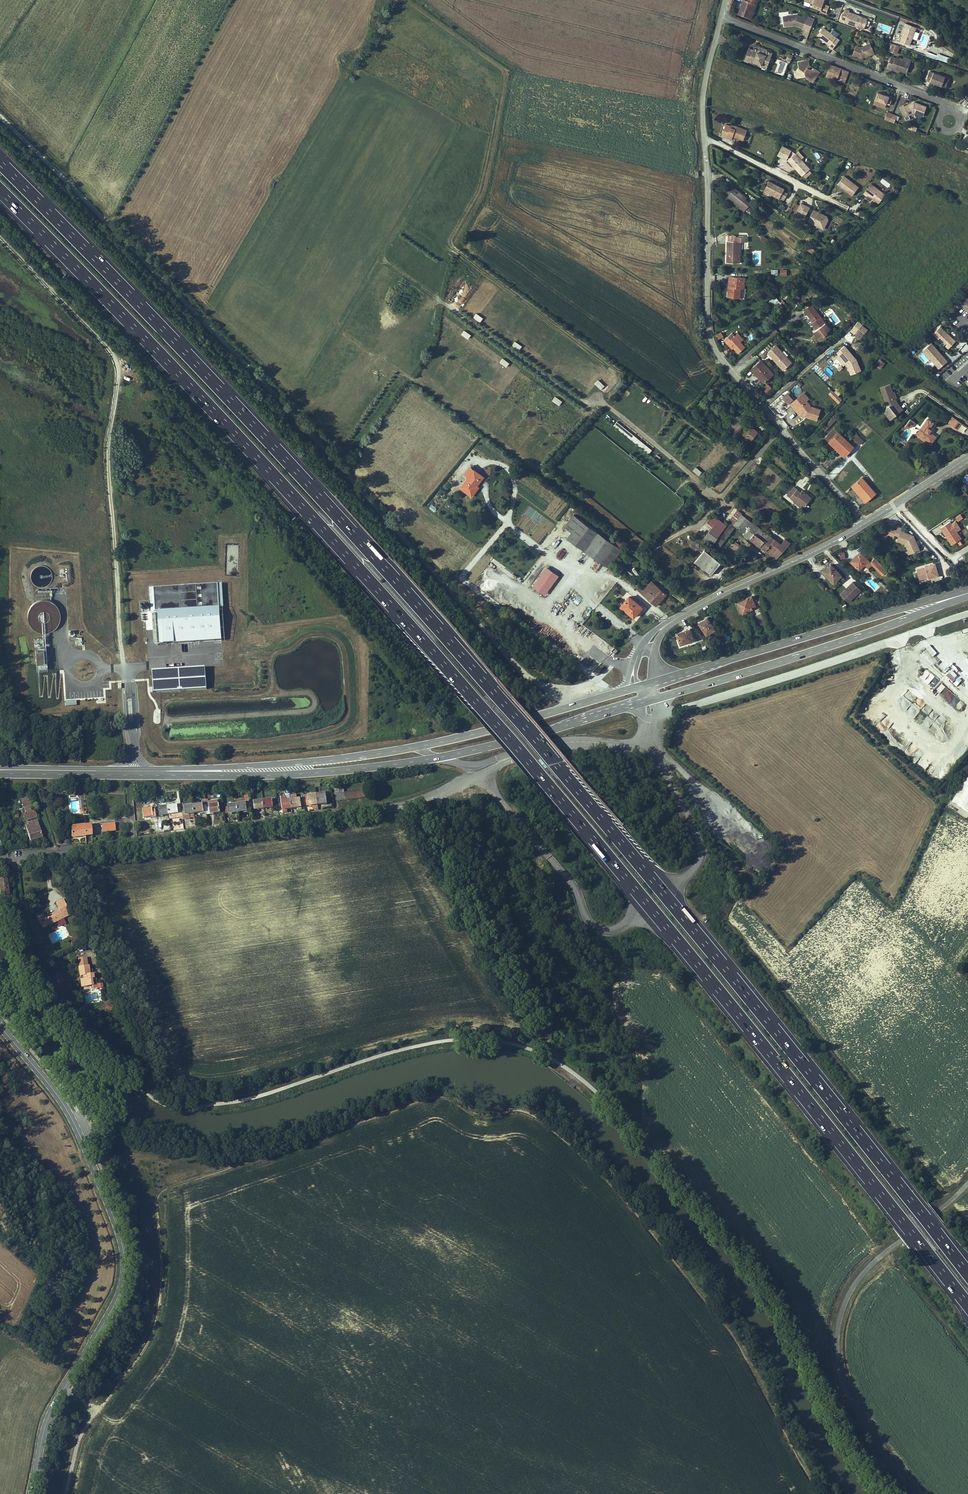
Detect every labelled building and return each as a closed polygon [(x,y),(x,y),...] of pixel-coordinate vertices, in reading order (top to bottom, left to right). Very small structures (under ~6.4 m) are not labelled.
[(743,0),(741,0),(737,14),(747,18),(752,3),(754,4),(756,0),(743,0)] [(809,1),(809,3),(818,6),(817,8),(823,10),(826,3),(820,1),(820,0),(807,0),(809,1)] [(843,5),(838,3),(835,15),(857,23),(861,13),(843,6),(843,5)] [(901,16),(890,12),(889,16),(891,16),(888,25),(886,31),(895,34),(901,16)] [(795,24),(801,26),(805,17),(795,14),(782,16),(784,25),(791,24),(791,23),(794,22),(795,24)] [(898,41),(910,45),(917,26),(905,22),(898,41)] [(839,38),(823,26),(817,34),(822,38),(824,38),(824,40),(830,44),(829,45),(832,47),(839,38)] [(855,43),(852,52),(861,55),(865,53),(870,50),(871,51),(875,49),(869,40),(860,44),(855,43)] [(752,53),(746,50),(742,62),(747,64),(748,62),(756,66),(756,67),(760,69),(761,65),(767,67),(768,64),(769,64),(771,65),(772,64),(773,63),(773,62),(772,62),(772,61),(771,61),(770,60),(771,57),(765,55),(765,57),(752,53)] [(926,55),(947,63),(949,57),(928,50),(926,55)] [(911,58),(892,52),(888,63),(892,65),(892,63),(899,65),(900,64),(901,66),(908,68),(911,58)] [(806,62),(796,63),(796,66),(798,68),(795,73),(793,74),(797,79),(805,77),(807,78),(809,78),(814,82),(817,77),(815,76),(818,72),(815,69),(809,70),(806,68),(806,67),(806,62)] [(842,70),(831,66),(828,74),(833,76),(832,80),(846,85),(850,73),(842,70)] [(930,68),(927,76),(943,82),(943,81),(946,74),(946,73),(930,68)] [(891,105),(893,98),(878,93),(876,100),(891,105)] [(909,104),(909,103),(904,106),(903,105),(899,107),(903,114),(907,112),(908,115),(914,111),(923,114),(926,105),(913,101),(910,102),(911,103),(909,104)] [(720,137),(730,141),(731,138),(742,143),(745,133),(735,129),(734,132),(729,130),(729,129),(724,127),(720,137)] [(787,150),(783,148),(778,157),(783,159),(787,150)] [(792,152),(787,150),(783,159),(787,162),(792,152)] [(810,170),(796,155),(789,162),(803,177),(810,170)] [(860,188),(846,176),(839,185),(853,196),(860,188)] [(766,193),(781,201),(782,198),(785,193),(786,191),(770,184),(766,193)] [(881,191),(872,184),(865,194),(868,197),(869,195),(880,204),(886,195),(885,194),(881,191)] [(748,198),(734,188),(733,189),(729,187),(725,192),(728,194),(727,196),(740,207),(739,208),(744,212),(746,209),(750,212),(754,207),(746,200),(748,198)] [(807,208),(802,206),(798,215),(803,218),(807,208)] [(807,208),(803,218),(808,220),(812,210),(807,208)] [(815,214),(811,223),(814,224),(816,223),(818,226),(827,230),(831,221),(829,220),(830,218),(820,214),(819,216),(815,214)] [(764,235),(760,239),(766,244),(769,240),(764,235)] [(732,241),(724,241),(724,263),(736,263),(736,242),(743,242),(743,236),(732,236),(732,241)] [(743,279),(729,278),(729,283),(729,288),(726,288),(725,298),(738,299),(738,289),(742,289),(743,279)] [(773,308),(785,303),(783,300),(779,302),(776,296),(769,300),(773,308)] [(809,314),(816,309),(813,305),(806,310),(809,314)] [(830,330),(816,309),(809,314),(814,322),(811,324),(816,330),(813,332),(817,338),(821,335),(823,338),(828,335),(826,332),(830,330)] [(473,317),(480,322),(483,317),(476,312),(473,317)] [(862,339),(868,328),(856,321),(850,332),(862,339)] [(957,340),(940,325),(933,333),(939,339),(941,338),(947,343),(946,345),(949,348),(957,340)] [(464,329),(461,334),(468,339),(471,335),(464,329)] [(744,348),(730,333),(724,340),(727,343),(728,342),(738,352),(744,348)] [(515,340),(512,345),(519,350),(522,345),(515,340)] [(948,360),(931,342),(922,350),(939,369),(948,360)] [(783,351),(776,344),(767,353),(783,371),(793,361),(783,351)] [(856,362),(855,359),(845,347),(838,354),(841,357),(841,356),(849,364),(847,365),(851,376),(861,374),(858,362),(856,362)] [(925,363),(928,360),(921,353),(918,356),(925,363)] [(841,356),(841,357),(847,365),(849,364),(841,356)] [(502,357),(499,362),(506,367),(510,362),(502,357)] [(883,361),(877,367),(880,370),(886,364),(883,361)] [(774,375),(765,365),(761,369),(757,364),(751,369),(755,374),(757,372),(762,377),(760,379),(764,384),(774,375)] [(601,389),(605,385),(598,379),(594,383),(601,389)] [(893,391),(890,382),(880,385),(886,401),(891,399),(896,398),(893,391)] [(766,393),(772,388),(768,384),(763,389),(766,393)] [(829,394),(838,404),(842,400),(838,395),(842,392),(837,387),(829,394)] [(787,405),(794,399),(788,392),(781,398),(787,405)] [(796,401),(801,407),(799,408),(803,413),(805,415),(806,415),(808,417),(817,421),(821,411),(812,408),(807,402),(808,401),(803,395),(796,401)] [(554,396),(552,401),(559,405),(562,400),(554,396)] [(801,407),(796,401),(792,405),(801,415),(803,413),(799,408),(801,407)] [(891,418),(903,409),(897,402),(892,403),(888,405),(885,411),(891,418)] [(739,412),(732,422),(741,429),(748,419),(739,412)] [(827,432),(836,419),(832,416),(823,429),(827,432)] [(915,422),(911,418),(905,427),(911,427),(915,422)] [(962,423),(955,418),(951,425),(957,430),(962,423)] [(928,419),(916,436),(930,446),(936,438),(931,434),(933,432),(929,430),(934,423),(928,419)] [(653,448),(616,422),(613,427),(650,452),(653,448)] [(752,423),(746,432),(754,438),(761,430),(752,423)] [(962,424),(958,429),(963,432),(967,427),(962,424)] [(852,447),(839,433),(829,442),(833,447),(835,444),(844,454),(852,447)] [(862,441),(855,434),(851,438),(858,445),(862,441)] [(470,486),(483,496),(496,478),(478,465),(472,473),(477,477),(470,486)] [(700,475),(702,470),(695,467),(693,472),(700,475)] [(867,500),(875,493),(863,477),(852,485),(856,490),(858,489),(867,500)] [(797,481),(792,488),(791,489),(797,495),(796,496),(803,501),(805,498),(808,501),(816,492),(806,484),(804,487),(797,481)] [(858,489),(856,490),(865,501),(867,500),(858,489)] [(571,531),(567,536),(607,567),(621,548),(582,519),(584,517),(576,511),(564,526),(571,531)] [(751,516),(742,528),(765,544),(774,533),(751,516)] [(957,531),(961,528),(957,523),(953,525),(950,521),(940,527),(951,545),(962,538),(957,531)] [(741,527),(735,523),(721,542),(728,547),(741,527)] [(896,529),(895,532),(900,534),(898,539),(907,542),(910,548),(913,547),(914,552),(921,549),(914,535),(902,530),(902,527),(898,526),(896,529)] [(712,536),(720,542),(724,537),(716,531),(712,536)] [(765,544),(766,545),(783,557),(796,540),(790,535),(786,542),(778,536),(774,533),(765,544)] [(712,551),(704,564),(721,575),(729,563),(712,551)] [(868,560),(860,551),(851,560),(859,569),(868,560)] [(886,570),(873,557),(871,559),(875,564),(875,565),(883,573),(886,570)] [(564,560),(562,562),(572,575),(575,573),(564,560)] [(42,563),(28,575),(40,588),(53,576),(42,563)] [(936,563),(917,567),(920,581),(939,577),(936,563)] [(841,575),(832,565),(825,571),(834,581),(841,575)] [(547,566),(533,585),(546,594),(559,574),(547,566)] [(651,581),(644,590),(642,591),(637,587),(635,590),(656,606),(666,592),(651,581)] [(852,582),(841,593),(849,601),(861,590),(852,582)] [(217,583),(150,587),(151,611),(157,611),(160,644),(221,640),(217,583)] [(628,595),(620,605),(634,616),(642,606),(628,595)] [(747,595),(734,602),(739,612),(752,605),(747,595)] [(32,614),(36,623),(34,629),(42,631),(43,635),(37,638),(33,638),(35,668),(39,669),(47,669),(44,633),(55,628),(58,617),(55,616),(55,612),(53,609),(51,610),(45,609),(45,606),(44,606),(38,609),(38,603),(38,604),(32,607),(31,607),(32,614)] [(642,607),(634,618),(637,621),(645,609),(642,607)] [(704,621),(696,626),(704,638),(712,632),(704,621)] [(690,632),(676,637),(679,648),(693,644),(690,632)] [(929,645),(926,648),(933,657),(937,653),(929,645)] [(921,653),(926,659),(931,655),(926,649),(921,653)] [(204,666),(152,669),(154,692),(206,688),(204,666)] [(933,687),(939,679),(925,670),(920,677),(933,687)] [(948,672),(954,678),(957,676),(951,670),(948,672)] [(952,683),(955,678),(948,674),(945,678),(952,683)] [(958,677),(955,679),(961,685),(964,683),(958,677)] [(934,690),(939,694),(945,686),(940,683),(934,690)] [(946,696),(944,699),(950,702),(955,694),(940,684),(938,687),(943,691),(942,693),(946,696)] [(954,696),(950,702),(955,705),(959,699),(954,696)] [(958,784),(966,790),(967,791),(967,773),(958,784)] [(966,790),(958,784),(948,798),(956,804),(966,790)] [(342,794),(343,801),(375,796),(374,788),(342,794)] [(967,806),(967,791),(966,790),(956,804),(965,810),(967,806)] [(287,803),(288,811),(332,803),(331,796),(287,803)] [(259,804),(260,812),(278,809),(277,802),(259,804)] [(233,808),(234,816),(257,813),(255,805),(233,808)] [(29,827),(43,822),(41,815),(37,816),(34,806),(26,809),(29,819),(27,820),(29,827)] [(208,809),(207,807),(190,809),(190,811),(187,811),(187,808),(182,809),(182,807),(163,809),(163,811),(157,812),(157,810),(147,811),(148,820),(158,819),(158,820),(165,820),(165,818),(183,816),(183,817),(187,816),(187,819),(190,818),(190,816),(200,815),(208,814),(208,816),(212,816),(212,818),(216,817),(216,815),(224,814),(223,807),(214,808),(214,809),(211,810),(211,808),(208,809)] [(106,821),(108,827),(119,824),(118,818),(106,821)] [(74,827),(76,836),(97,831),(95,820),(74,827)] [(36,845),(48,840),(42,827),(30,832),(36,845)] [(0,879),(0,882),(2,894),(4,894),(5,900),(12,899),(11,892),(8,877),(0,879)] [(48,927),(54,938),(81,921),(72,907),(65,911),(69,918),(57,926),(54,923),(48,927)] [(93,973),(95,982),(99,981),(100,985),(98,986),(99,993),(109,991),(107,984),(109,984),(108,979),(104,980),(102,971),(93,973)]
